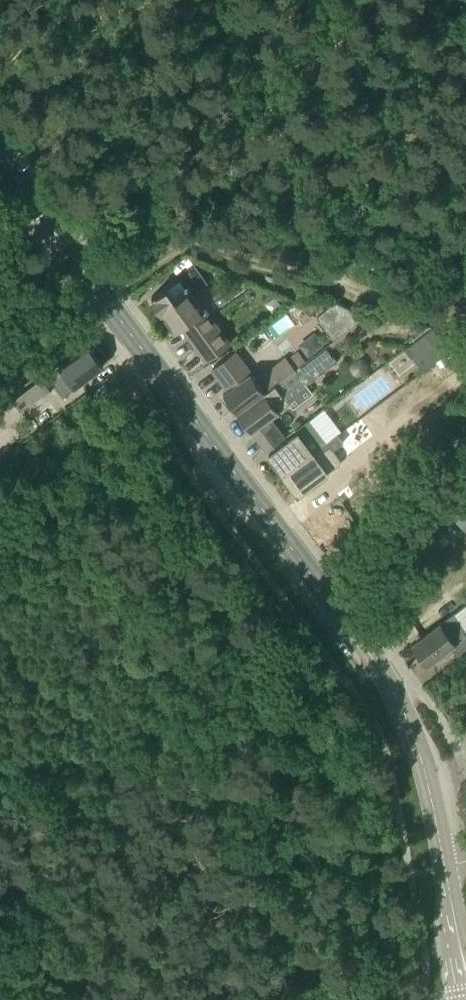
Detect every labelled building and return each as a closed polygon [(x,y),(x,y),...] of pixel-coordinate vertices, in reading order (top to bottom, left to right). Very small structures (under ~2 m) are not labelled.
[(181,275),(168,285),(152,297),(153,299),(152,302),(156,308),(160,308),(175,330),(181,325),(207,361),(231,344),(188,284),(181,275)] [(321,311),(335,336),(360,321),(346,297),(321,311)] [(410,326),(414,340),(430,329),(409,325),(410,326)] [(417,363),(423,370),(449,350),(434,332),(431,328),(430,329),(414,340),(405,347),(406,349),(417,363)] [(304,343),(314,353),(327,341),(317,330),(304,343)] [(87,344),(71,356),(18,395),(26,407),(68,377),(75,387),(103,367),(87,344)] [(296,368),(237,412),(267,451),(286,437),(270,417),(290,402),(284,395),(304,380),(305,382),(336,359),(326,345),(296,368)] [(237,412),(296,368),(288,359),(285,355),(255,378),(251,373),(253,371),(237,350),(213,368),(229,390),(223,394),(237,412)] [(55,401),(36,416),(44,426),(63,411),(55,401)] [(327,441),(327,440),(309,417),(296,428),(299,432),(269,455),(283,474),(327,441)] [(327,441),(283,474),(298,494),(339,462),(340,459),(332,449),(343,441),(337,433),(327,440),(327,441)] [(465,511),(456,520),(465,531),(465,511)] [(451,525),(444,532),(451,540),(459,533),(451,525)] [(453,613),(411,645),(427,666),(451,648),(459,659),(465,654),(465,630),(453,613)]
